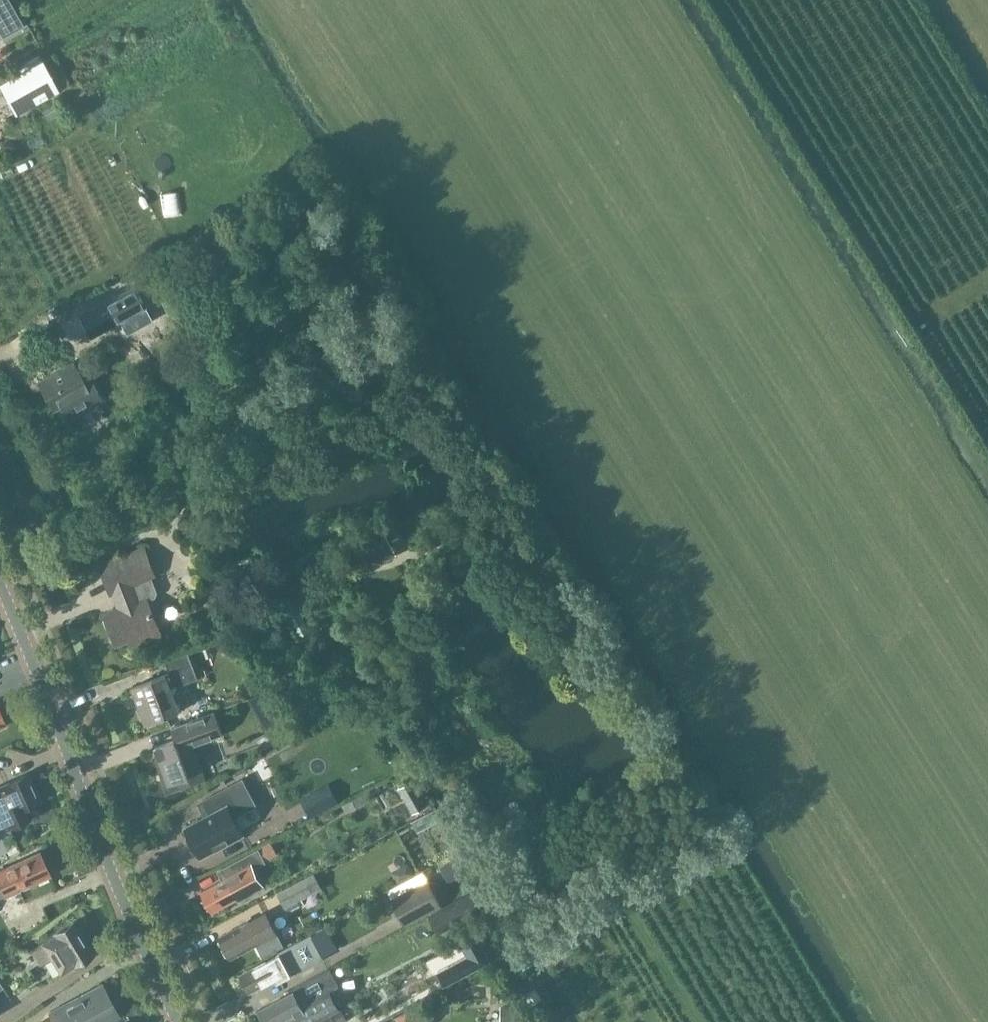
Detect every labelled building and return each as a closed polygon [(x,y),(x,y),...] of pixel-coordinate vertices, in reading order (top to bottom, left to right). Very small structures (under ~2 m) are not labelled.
[(1,32),(20,21),(8,0),(0,0),(0,30),(1,32)] [(0,84),(0,86),(16,114),(60,89),(43,60),(0,84)] [(134,287),(80,317),(91,337),(145,307),(134,287)] [(48,334),(63,360),(80,350),(66,324),(48,334)] [(39,382),(54,409),(61,405),(68,418),(102,398),(94,383),(87,386),(74,363),(39,382)] [(106,614),(117,644),(131,638),(133,644),(161,634),(148,599),(155,596),(157,593),(151,577),(155,576),(145,549),(105,564),(107,569),(104,570),(112,592),(115,591),(122,608),(106,614)] [(133,687),(147,724),(181,712),(172,689),(200,678),(190,651),(167,659),(172,672),(133,687)] [(176,725),(181,738),(155,747),(163,768),(160,770),(165,789),(165,790),(166,791),(166,792),(167,792),(169,793),(170,793),(171,793),(206,780),(193,743),(227,731),(218,709),(176,725)] [(0,787),(0,829),(1,832),(32,818),(27,807),(41,801),(29,773),(0,787)] [(202,801),(210,815),(186,828),(189,833),(188,839),(193,849),(199,851),(202,857),(243,834),(234,817),(243,813),(257,805),(243,779),(202,801)] [(413,781),(399,786),(407,810),(421,805),(413,781)] [(259,848),(241,858),(248,872),(255,868),(267,862),(259,848)] [(50,876),(40,852),(0,870),(0,898),(50,876)] [(266,888),(255,868),(248,872),(241,858),(222,868),(227,878),(223,880),(202,891),(213,912),(238,898),(240,902),(255,894),(266,888)] [(324,887),(317,873),(278,893),(286,907),(324,887)] [(428,881),(393,899),(407,925),(442,906),(428,881)] [(477,889),(429,915),(439,934),(487,908),(477,889)] [(283,946),(276,933),(277,933),(266,912),(220,936),(231,957),(257,944),(263,956),(283,946)] [(44,964),(53,958),(62,973),(76,964),(77,965),(98,952),(77,917),(56,930),(57,933),(45,940),(46,941),(35,949),(44,964)] [(278,982),(292,974),(291,972),(296,969),(297,972),(322,958),(309,934),(279,951),(280,953),(241,974),(251,991),(276,978),(278,982)] [(491,961),(478,936),(462,945),(468,955),(439,971),(447,985),(491,961)] [(385,986),(396,1007),(431,989),(420,968),(385,986)] [(329,991),(338,987),(329,970),(293,989),(294,991),(260,1009),(267,1021),(277,1021),(295,1012),(300,1021),(314,1021),(338,1009),(329,991)] [(55,1021),(108,1021),(119,1016),(112,1001),(113,997),(109,990),(105,988),(102,984),(50,1012),(55,1021)] [(374,1007),(368,995),(318,1021),(346,1021),(374,1007)]
